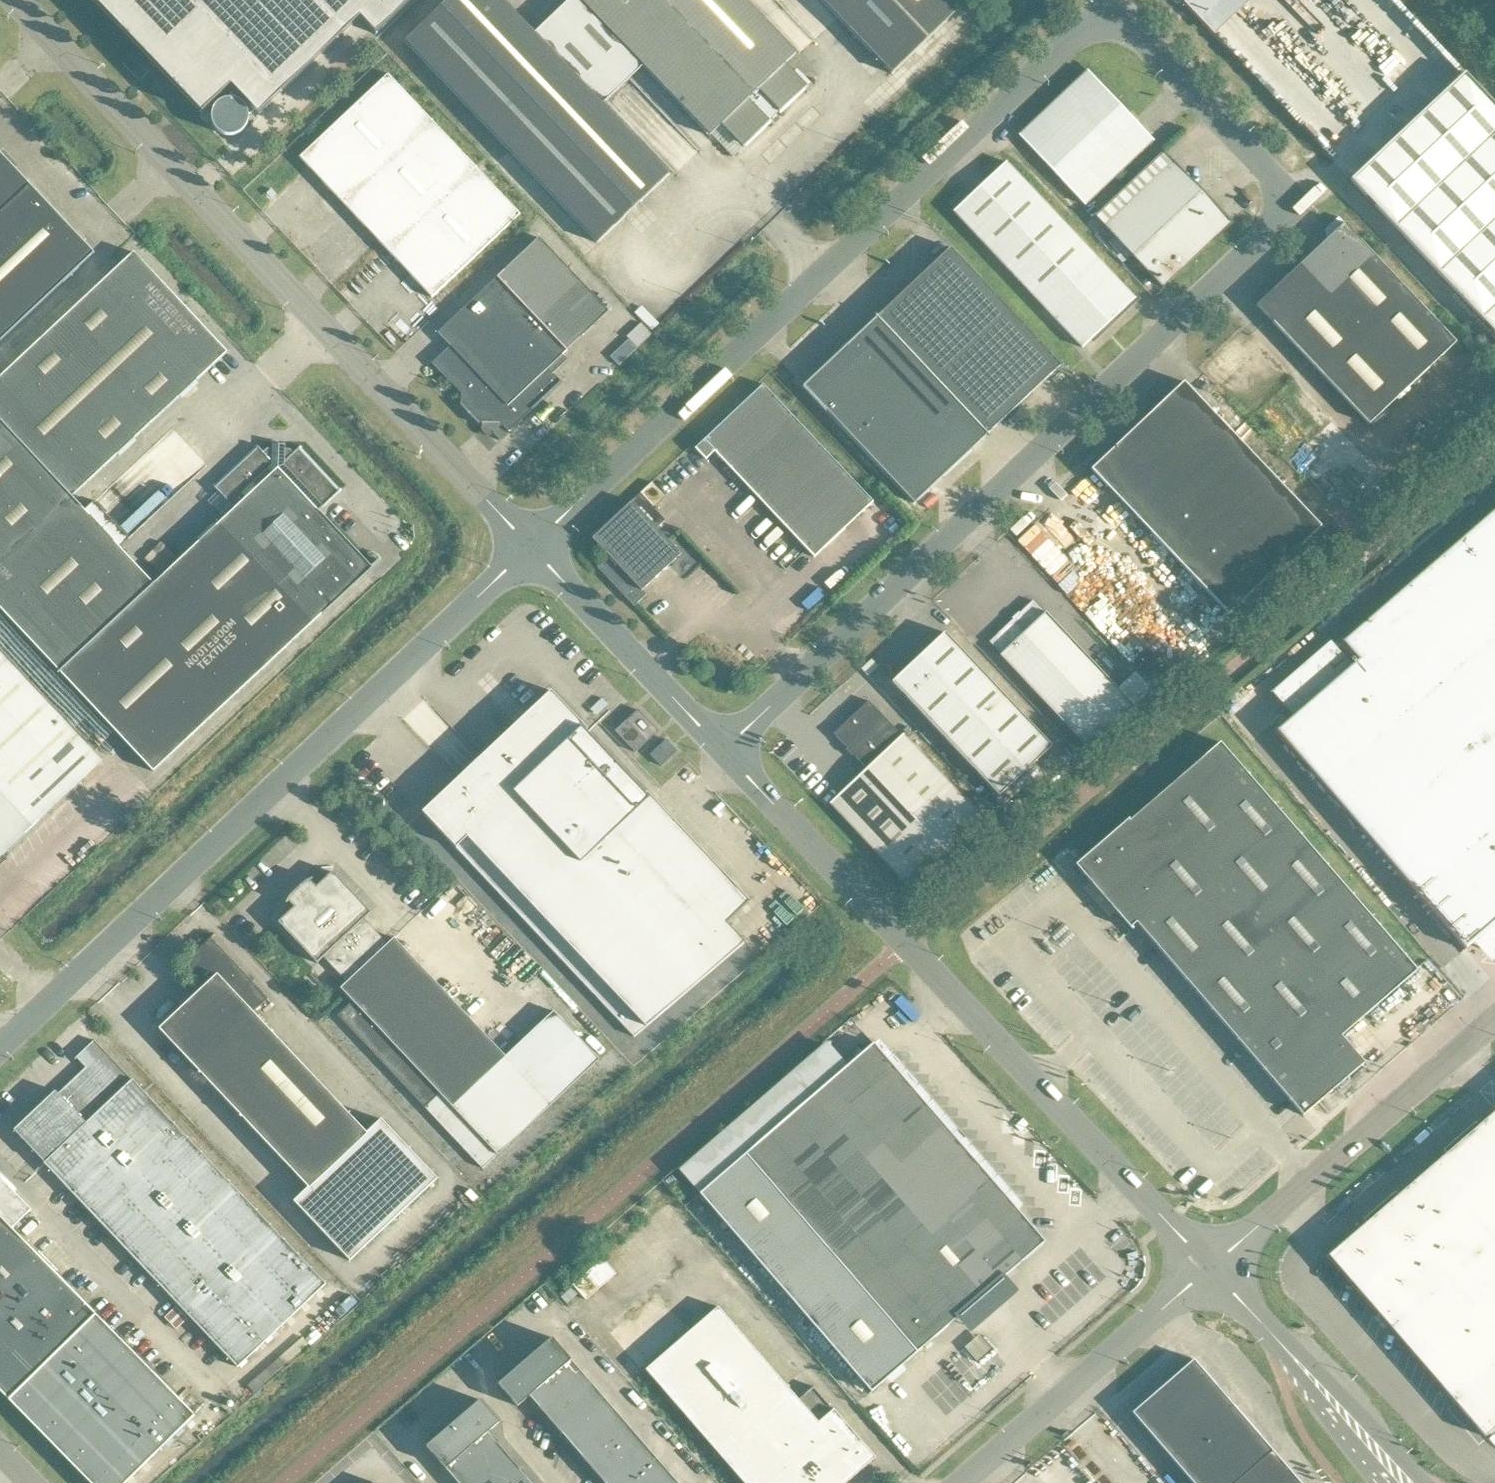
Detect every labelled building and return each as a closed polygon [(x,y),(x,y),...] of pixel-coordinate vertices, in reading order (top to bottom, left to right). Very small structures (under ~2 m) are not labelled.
[(202,114),(231,85),(259,115),(360,18),(376,34),(412,0),(94,0),(202,114)] [(405,41),(598,243),(669,174),(503,0),(447,0),(405,41)] [(745,145),(747,146),(771,122),(770,122),(780,113),(780,114),(805,90),(803,89),(782,67),(796,53),(746,0),(579,0),(710,136),(725,122),(746,144),(745,145)] [(892,74),(964,5),(959,0),(821,0),(892,74)] [(1185,4),(1214,35),(1230,19),(1251,0),(1189,0),(1185,4)] [(133,53),(122,63),(139,81),(150,71),(133,53)] [(1088,71),(1019,135),(1085,205),(1154,140),(1088,71)] [(388,73),(299,157),(345,206),(434,122),(388,73)] [(1465,73),(1448,89),(1409,125),(1368,164),(1351,180),(1483,321),(1494,333),(1494,105),(1465,73)] [(434,122),(345,206),(391,255),(480,171),(434,122)] [(1162,287),(1163,287),(1231,223),(1164,151),(1095,216),(1114,236),(1132,254),(1162,287)] [(30,185),(0,153),(0,213),(30,185)] [(1083,348),(1135,298),(1007,162),(954,211),(1083,348)] [(480,171),(391,255),(432,298),(521,214),(480,171)] [(30,185),(0,213),(0,342),(94,253),(30,185)] [(1457,342),(1363,243),(1339,217),(1327,228),(1325,230),(1327,239),(1257,305),(1369,424),(1457,342)] [(1114,236),(1107,243),(1119,255),(1116,257),(1122,264),(1132,254),(1114,236)] [(439,332),(438,332),(451,345),(432,363),(461,393),(461,405),(479,424),(479,423),(481,421),(489,421),(489,418),(502,418),(502,422),(501,421),(501,423),(509,431),(510,431),(509,430),(532,409),(562,382),(548,368),(609,311),(539,238),(439,332)] [(951,247),(877,317),(989,435),(987,433),(1061,365),(973,272),(974,272),(951,247)] [(342,490),(341,489),(339,491),(300,449),(302,447),(301,446),(294,453),(290,449),(285,449),(285,445),(272,444),(272,448),(268,448),(264,452),(257,445),(256,445),(258,448),(216,487),(214,484),(213,485),(235,508),(154,584),(73,496),(227,352),(134,252),(0,377),(0,607),(153,772),(372,568),(319,511),(342,490)] [(877,317),(803,386),(826,411),(827,410),(914,503),(987,434),(988,436),(989,435),(877,317)] [(1091,469),(1092,469),(1229,614),(1321,526),(1184,382),(1091,469)] [(706,459),(715,451),(814,557),(874,501),(774,395),(763,384),(695,448),(706,459)] [(610,581),(614,584),(634,606),(647,594),(643,590),(681,554),(657,528),(665,520),(653,507),(653,506),(641,493),(632,501),(592,538),(609,556),(597,567),(610,581)] [(1276,730),(1398,871),(1465,949),(1475,941),(1494,924),(1494,508),(1333,649),(1349,667),(1291,717),(1289,718),(1276,730)] [(990,642),(1089,748),(1090,749),(1134,708),(1033,601),(1020,614),(1022,616),(1017,622),(1014,619),(990,642)] [(999,796),(1052,747),(945,632),(892,682),(999,796)] [(7,859),(3,855),(102,760),(0,652),(0,865),(7,859)] [(551,690),(480,757),(422,812),(634,1037),(745,942),(727,923),(750,901),(647,792),(645,794),(586,731),(588,729),(551,690)] [(918,896),(945,871),(991,827),(903,734),(902,736),(869,701),(834,734),(867,769),(830,803),(894,871),(918,896)] [(658,731),(638,710),(615,731),(636,752),(658,731)] [(677,751),(666,740),(651,755),(661,766),(677,751)] [(1417,970),(1332,871),(1220,742),(1129,820),(1128,819),(1076,864),(1133,930),(1134,928),(1132,926),(1136,922),(1303,1116),(1365,1062),(1342,1036),(1417,970)] [(1070,745),(1064,750),(1071,758),(1077,753),(1070,745)] [(313,879),(312,878),(307,881),(301,885),(298,887),(295,890),(292,894),(291,895),(288,899),(286,903),(287,903),(289,901),(294,907),(278,922),(317,963),(323,957),(347,982),(340,988),(353,1001),(338,1015),(483,1168),(497,1155),(498,1155),(600,1059),(554,1011),(506,1056),(394,937),(387,943),(364,919),(371,912),(332,872),(316,887),(311,880),(313,879)] [(361,1137),(287,1054),(251,1013),(265,1001),(268,1003),(269,1003),(211,938),(216,934),(215,933),(195,952),(196,953),(192,957),(190,961),(188,967),(191,977),(195,981),(194,982),(201,989),(159,1029),(308,1187),(294,1201),(350,1261),(437,1178),(381,1119),(361,1137)] [(1162,983),(1205,1032),(1214,1024),(1171,975),(1162,983)] [(237,1368),(287,1321),(326,1284),(132,1079),(132,1080),(94,1040),(75,1059),(75,1060),(77,1058),(86,1067),(58,1093),(56,1090),(14,1130),(44,1162),(44,1163),(237,1368)] [(873,1043),(700,1193),(871,1392),(961,1314),(967,1321),(1007,1287),(1000,1279),(1045,1241),(873,1043)] [(1328,1255),(1485,1437),(1494,1428),(1494,1111),(1328,1255)] [(91,1482),(126,1482),(162,1447),(183,1427),(195,1415),(12,1228),(31,1210),(0,1177),(0,1390),(91,1482)] [(617,1247),(590,1270),(604,1285),(630,1262),(617,1247)] [(707,1298),(681,1321),(693,1335),(719,1312),(707,1298)] [(668,1306),(641,1329),(654,1344),(681,1321),(668,1306)] [(719,1312),(693,1335),(706,1349),(732,1327),(719,1312)] [(681,1321),(654,1344),(666,1358),(693,1335),(681,1321)] [(732,1327),(706,1349),(718,1364),(744,1341),(732,1327)] [(693,1335),(666,1358),(679,1372),(706,1349),(693,1335)] [(571,1360),(552,1337),(498,1384),(518,1406),(530,1396),(571,1360)] [(744,1341),(718,1364),(732,1380),(759,1357),(744,1341)] [(706,1349),(679,1372),(691,1387),(718,1364),(706,1349)] [(759,1357),(732,1380),(747,1397),(773,1374),(759,1357)] [(1193,1359),(1132,1412),(1193,1482),(1301,1482),(1193,1359)] [(530,1396),(551,1420),(593,1384),(571,1360),(530,1396)] [(718,1364),(691,1387),(706,1403),(732,1380),(718,1364)] [(773,1374),(747,1397),(760,1413),(787,1390),(773,1374)] [(732,1380),(706,1403),(720,1420),(747,1397),(732,1380)] [(572,1445),(614,1409),(593,1384),(551,1420),(572,1445)] [(787,1390),(760,1413),(775,1429),(801,1406),(787,1390)] [(747,1397),(720,1420),(734,1436),(760,1413),(747,1397)] [(499,1422),(480,1399),(427,1446),(446,1468),(487,1432),(499,1422)] [(801,1406),(775,1429),(789,1446),(815,1423),(801,1406)] [(594,1470),(635,1434),(614,1409),(572,1445),(594,1470)] [(760,1413),(734,1436),(748,1452),(775,1429),(760,1413)] [(815,1423),(789,1446),(803,1462),(829,1439),(815,1423)] [(775,1429),(748,1452),(762,1468),(789,1446),(775,1429)] [(446,1468),(459,1482),(479,1482),(509,1457),(506,1454),(487,1432),(446,1468)] [(594,1470),(605,1482),(628,1482),(657,1458),(635,1434),(594,1470)] [(829,1439),(803,1462),(817,1478),(843,1455),(829,1439)] [(762,1468),(775,1482),(778,1482),(803,1462),(789,1446),(762,1468)] [(817,1478),(821,1482),(844,1482),(858,1472),(843,1455),(817,1478)] [(509,1457),(479,1482),(528,1482),(530,1482),(509,1457)] [(678,1482),(657,1458),(628,1482),(678,1482)] [(778,1482),(811,1482),(817,1478),(803,1462),(778,1482)] [(844,1482),(868,1482),(858,1472),(844,1482)]
